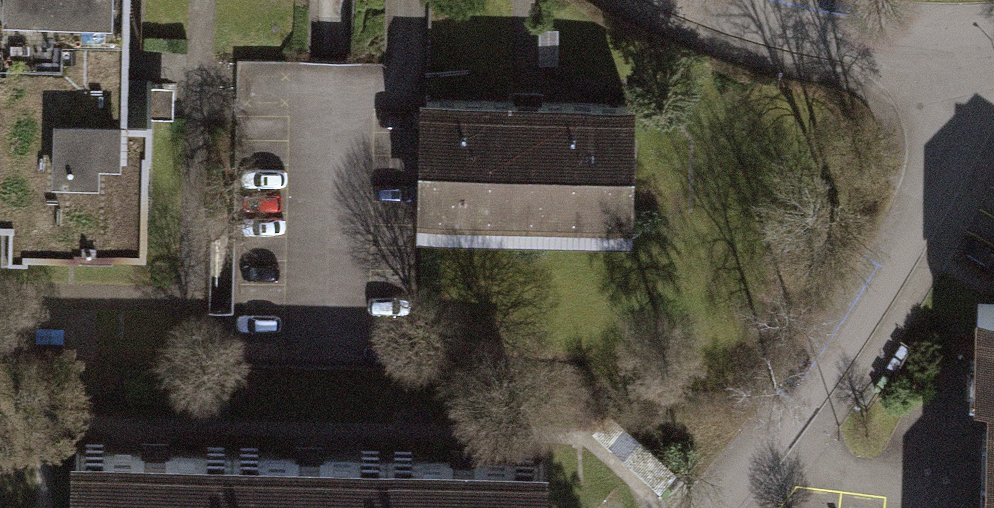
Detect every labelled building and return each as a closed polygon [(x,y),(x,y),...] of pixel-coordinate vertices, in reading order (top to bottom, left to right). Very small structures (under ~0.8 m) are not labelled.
[(133,0),(0,0),(0,200),(18,200),(18,234),(34,234),(34,228),(150,229),(151,127),(157,127),(158,96),(132,95),(133,0)] [(646,111),(435,107),(432,244),(643,249),(646,111)] [(980,304),(979,332),(966,331),(963,402),(993,403),(993,304),(980,304)] [(603,442),(670,501),(687,482),(620,423),(603,442)] [(985,472),(993,472),(993,428),(987,428),(985,472)] [(92,462),(91,507),(251,507),(252,465),(92,462)] [(412,468),(411,507),(570,507),(571,471),(412,468)] [(985,472),(983,507),(993,507),(993,472),(985,472)]
